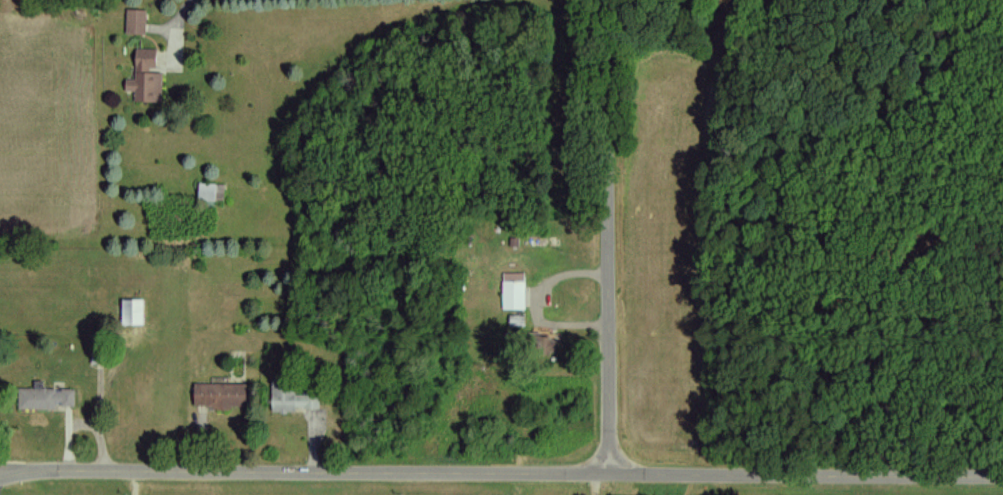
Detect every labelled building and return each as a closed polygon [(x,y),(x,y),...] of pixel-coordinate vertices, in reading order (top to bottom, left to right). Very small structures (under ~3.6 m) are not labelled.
[(147,10),(126,9),(126,33),(146,34),(147,10)] [(161,102),(162,74),(150,73),(151,68),(158,68),(158,49),(136,49),(135,80),(126,79),(125,91),(134,92),(134,101),(161,102)] [(215,201),(215,184),(196,183),(196,200),(215,201)] [(502,310),(525,309),(524,273),(502,273),(502,310)] [(145,299),(123,300),(124,325),(145,325),(145,299)] [(271,380),(273,412),(296,411),(296,409),(319,408),(319,393),(296,394),(295,379),(271,380)] [(195,408),(247,408),(247,384),(195,384),(195,408)] [(75,407),(75,390),(20,388),(20,409),(57,410),(57,406),(75,407)]
